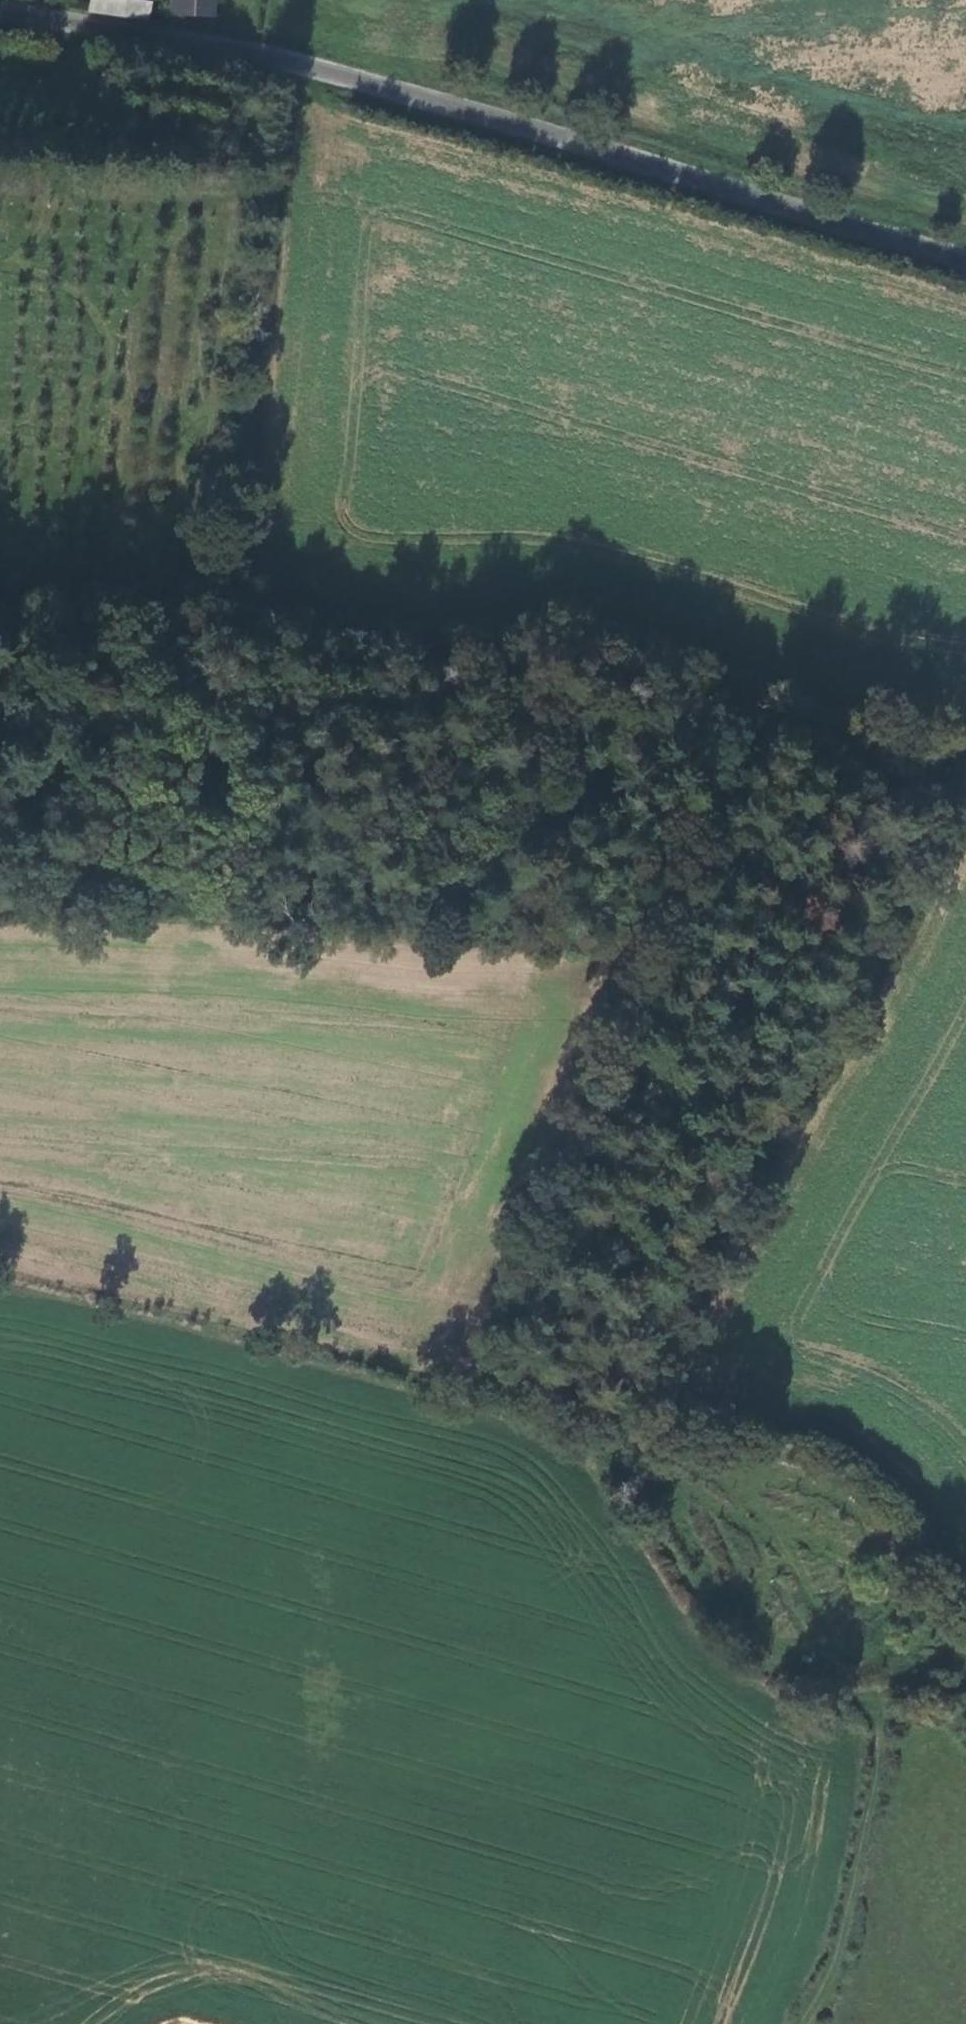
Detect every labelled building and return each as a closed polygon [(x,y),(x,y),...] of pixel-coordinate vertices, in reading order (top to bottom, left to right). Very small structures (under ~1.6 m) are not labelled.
[(88,8),(89,13),(149,22),(151,0),(90,0),(88,8)] [(171,15),(212,17),(213,0),(172,0),(171,15)]
